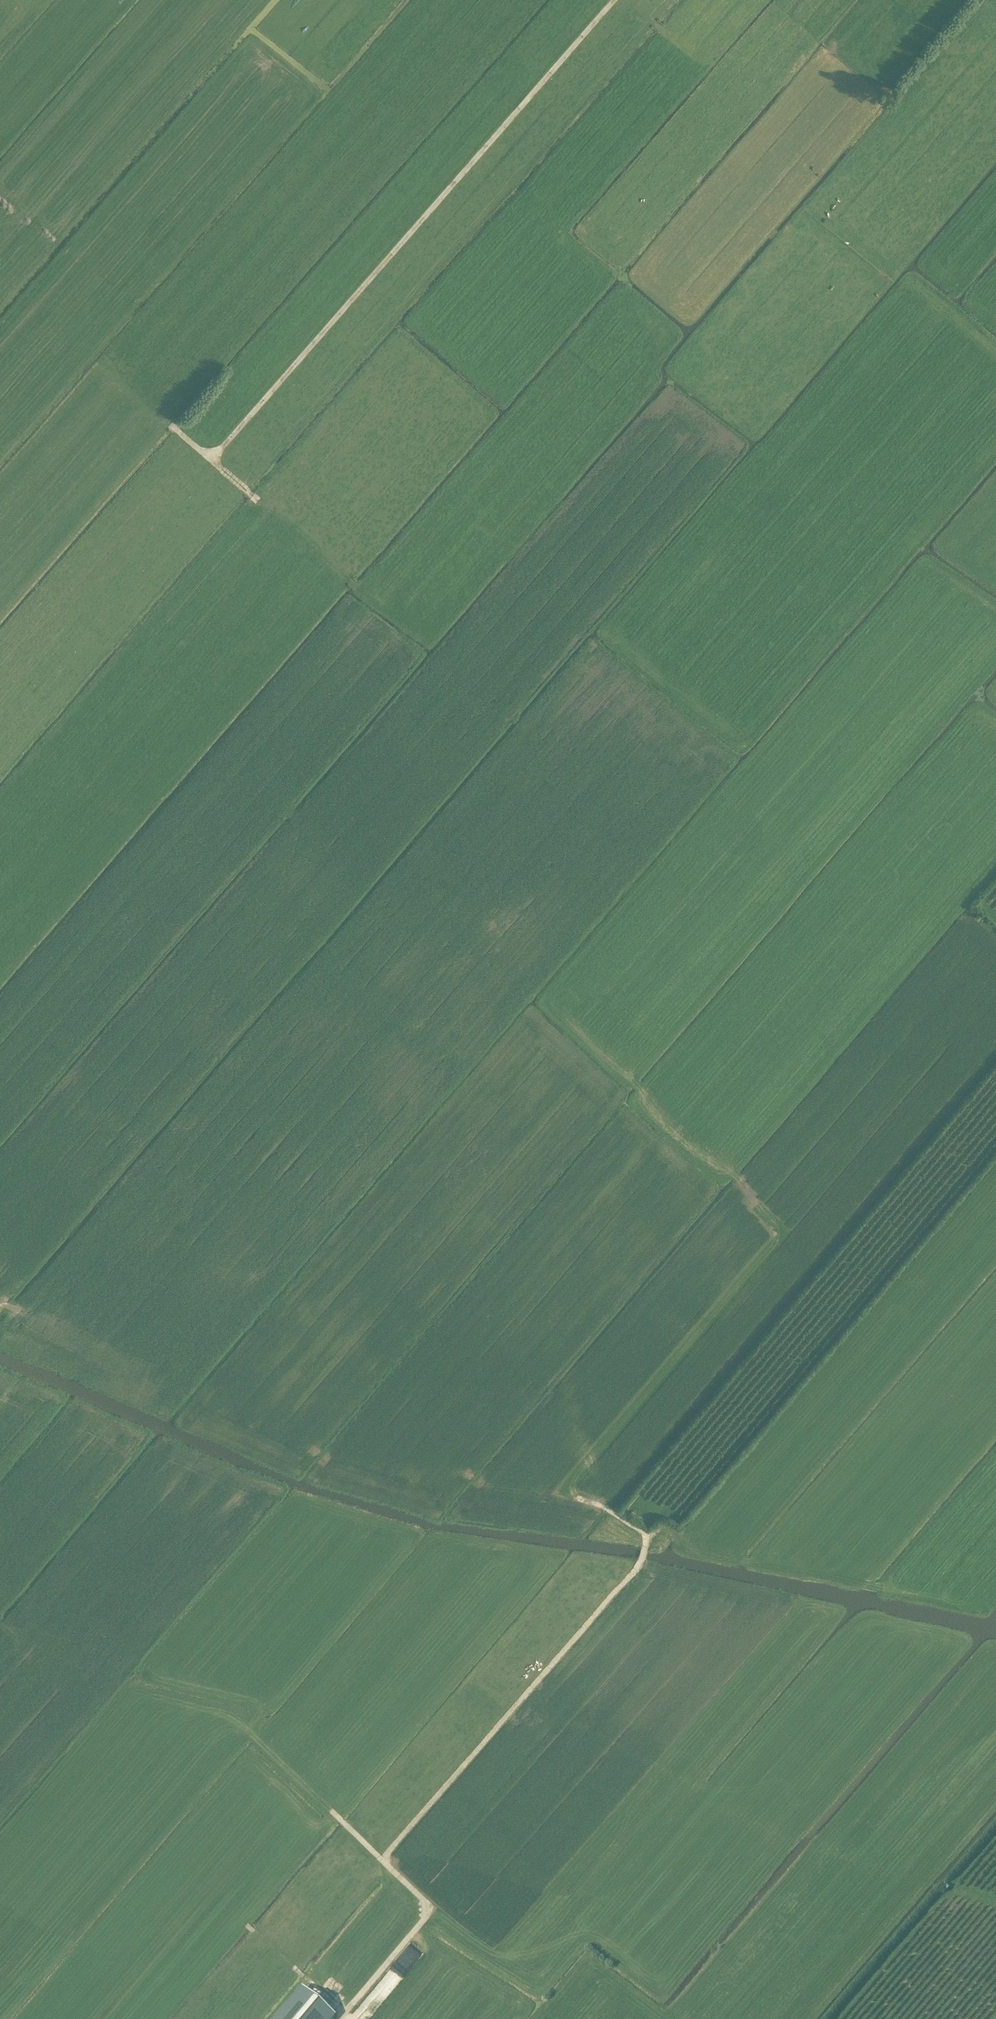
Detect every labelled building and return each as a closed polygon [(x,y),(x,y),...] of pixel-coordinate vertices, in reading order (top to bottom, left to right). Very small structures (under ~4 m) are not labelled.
[(945,1885),(940,1890),(944,1893),(949,1888),(945,1885)] [(303,1989),(278,2018),(331,2018),(334,2015),(303,1989)]
